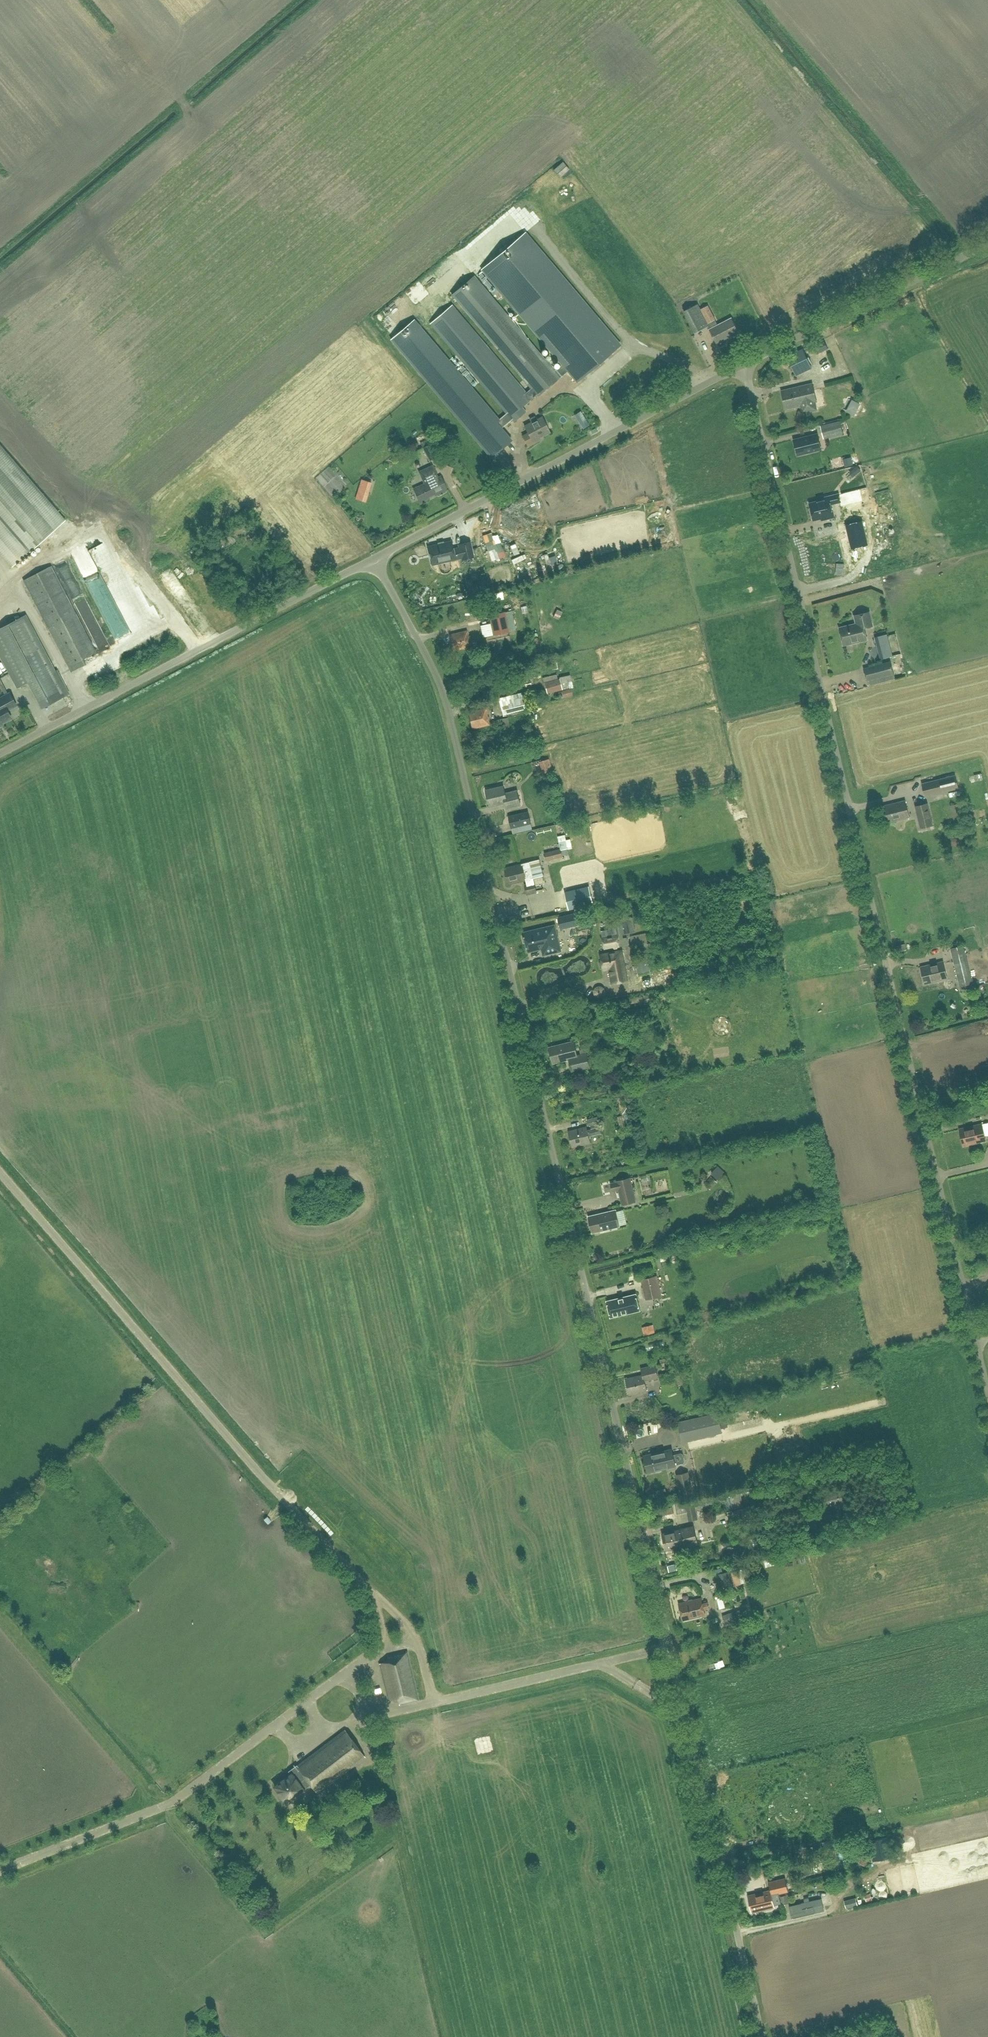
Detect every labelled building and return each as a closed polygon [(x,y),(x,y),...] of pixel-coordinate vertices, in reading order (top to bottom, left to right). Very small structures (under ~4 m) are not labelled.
[(560,377),(567,371),(576,382),(620,345),(525,233),(481,269),(562,364),(554,371),(560,377)] [(414,320),(391,339),(491,457),(511,440),(501,428),(511,419),(513,422),(525,412),(521,407),(531,399),(536,394),(537,396),(560,377),(554,371),(474,276),(452,295),(531,389),(526,393),(451,306),(430,324),(506,413),(498,420),(414,320)] [(709,322),(716,319),(709,303),(701,307),(709,322)] [(721,346),(726,344),(727,341),(726,340),(739,333),(732,319),(717,326),(714,321),(708,324),(698,305),(684,312),(695,334),(709,327),(710,330),(718,346),(721,346)] [(394,325),(390,314),(383,316),(387,327),(394,325)] [(817,355),(828,349),(823,339),(812,345),(817,355)] [(811,368),(807,359),(802,350),(787,357),(796,375),(811,368)] [(812,384),(782,391),(786,409),(801,405),(803,413),(816,410),(814,402),(816,401),(812,384)] [(579,418),(585,427),(592,421),(586,413),(579,418)] [(541,439),(540,437),(550,432),(542,417),(536,421),(534,417),(529,419),(531,423),(525,426),(528,433),(523,436),(528,446),(541,439)] [(854,431),(863,429),(861,420),(852,422),(854,431)] [(839,422),(821,426),(823,438),(842,434),(839,422)] [(794,440),(797,455),(821,449),(817,434),(794,440)] [(438,456),(431,444),(430,444),(427,439),(420,444),(422,448),(421,449),(429,461),(438,456)] [(12,567),(65,520),(0,446),(0,553),(12,567)] [(457,469),(461,459),(455,457),(451,466),(457,469)] [(447,490),(440,476),(435,479),(433,476),(435,475),(431,466),(420,472),(426,483),(413,490),(419,503),(447,490)] [(831,505),(841,502),(839,494),(824,498),(824,500),(810,504),(814,521),(822,519),(823,521),(835,518),(831,505)] [(863,521),(847,525),(853,548),(869,544),(863,521)] [(490,560),(504,555),(497,535),(493,536),(492,533),(482,536),(490,560)] [(461,560),(473,557),(470,543),(458,545),(459,550),(453,552),(451,542),(427,546),(431,564),(461,558),(461,560)] [(116,608),(97,558),(88,561),(86,555),(79,558),(81,563),(98,607),(104,604),(107,611),(109,610),(116,629),(125,625),(118,607),(116,608)] [(23,581),(68,667),(71,672),(86,665),(83,659),(95,653),(50,567),(23,581)] [(505,612),(489,615),(493,634),(509,631),(505,612)] [(859,623),(840,628),(844,645),(867,640),(864,628),(873,626),(870,612),(855,616),(857,616),(859,623)] [(69,694),(56,670),(54,671),(25,615),(0,628),(0,656),(17,688),(28,682),(42,708),(69,694)] [(453,651),(471,648),(468,631),(450,635),(453,651)] [(886,635),(878,637),(880,645),(888,643),(886,635)] [(889,647),(898,644),(896,635),(887,638),(889,647)] [(536,658),(533,641),(525,642),(528,660),(536,658)] [(891,662),(864,669),(867,681),(894,674),(891,662)] [(547,694),(572,687),(569,675),(559,678),(559,679),(557,679),(556,675),(543,679),(547,694)] [(563,698),(572,696),(570,689),(561,691),(563,698)] [(500,707),(523,701),(521,693),(498,699),(500,707)] [(16,706),(9,694),(0,699),(0,725),(11,719),(7,711),(16,706)] [(471,729),(489,724),(485,708),(467,712),(471,729)] [(503,730),(509,728),(507,718),(501,719),(503,730)] [(554,771),(551,758),(541,760),(543,773),(554,771)] [(923,784),(925,796),(958,788),(955,776),(923,784)] [(507,809),(520,806),(517,792),(506,794),(504,786),(486,790),(490,807),(505,803),(507,809)] [(886,823),(909,817),(905,800),(882,806),(886,823)] [(915,806),(919,822),(921,828),(932,825),(927,804),(915,806)] [(528,812),(508,817),(511,828),(531,823),(528,812)] [(567,840),(561,842),(562,850),(569,848),(567,840)] [(547,861),(562,857),(560,849),(545,853),(547,861)] [(529,862),(533,878),(543,875),(540,860),(529,862)] [(526,879),(533,878),(529,862),(522,864),(504,868),(508,884),(525,880),(526,880),(526,879)] [(527,895),(537,892),(535,883),(534,883),(526,885),(524,885),(527,895)] [(556,893),(572,889),(571,884),(555,888),(556,893)] [(589,886),(565,892),(569,910),(594,904),(589,886)] [(561,928),(577,924),(575,913),(558,917),(561,928)] [(603,931),(604,938),(606,947),(620,945),(620,946),(628,945),(627,937),(624,938),(623,935),(636,932),(635,929),(633,917),(631,918),(607,922),(609,930),(603,931)] [(529,953),(544,949),(545,954),(560,950),(554,925),(524,932),(524,935),(523,936),(524,942),(526,942),(528,949),(529,953)] [(645,933),(631,936),(634,952),(649,949),(645,933)] [(958,980),(971,977),(964,945),(950,948),(958,980)] [(601,962),(601,967),(604,968),(604,969),(610,968),(613,983),(627,980),(622,951),(602,955),(603,961),(601,962)] [(647,953),(635,956),(639,975),(651,972),(647,953)] [(924,984),(947,978),(943,961),(920,966),(924,984)] [(587,1053),(577,1055),(574,1041),(549,1047),(553,1063),(569,1059),(572,1072),(590,1067),(587,1053)] [(589,1126),(599,1123),(597,1117),(588,1120),(589,1126)] [(963,1146),(986,1140),(982,1123),(959,1129),(963,1146)] [(572,1147),(590,1143),(586,1126),(569,1130),(572,1147)] [(600,1126),(588,1129),(590,1136),(602,1133),(600,1126)] [(711,1176),(704,1184),(710,1190),(717,1182),(711,1176)] [(623,1205),(636,1202),(631,1179),(618,1182),(610,1183),(612,1192),(619,1190),(623,1205)] [(618,1210),(619,1224),(627,1224),(625,1209),(618,1210)] [(616,1210),(589,1216),(593,1232),(619,1227),(616,1210)] [(641,1279),(646,1299),(662,1295),(657,1275),(641,1279)] [(607,1301),(611,1317),(639,1310),(635,1294),(607,1301)] [(644,1380),(657,1377),(655,1365),(641,1368),(643,1374),(626,1378),(630,1395),(647,1391),(644,1380)] [(728,1428),(724,1411),(718,1413),(722,1429),(728,1428)] [(722,1432),(718,1413),(679,1422),(683,1441),(722,1432)] [(648,1472),(669,1467),(676,1465),(676,1464),(683,1462),(685,1461),(683,1454),(681,1453),(673,1455),(673,1453),(669,1454),(668,1450),(644,1455),(648,1472)] [(693,1491),(688,1472),(677,1474),(681,1493),(693,1491)] [(723,1492),(727,1510),(728,1510),(737,1508),(733,1490),(723,1492)] [(687,1512),(689,1520),(698,1518),(696,1510),(702,1509),(702,1507),(714,1505),(713,1496),(694,1500),(694,1499),(685,1501),(675,1503),(677,1514),(687,1512)] [(659,1516),(674,1513),(672,1506),(657,1510),(659,1516)] [(686,1546),(698,1543),(694,1525),(662,1533),(667,1550),(674,1548),(676,1556),(688,1553),(686,1546)] [(773,1555),(765,1556),(766,1565),(774,1564),(773,1555)] [(741,1583),(737,1570),(731,1571),(735,1585),(741,1583)] [(720,1589),(734,1585),(731,1571),(717,1575),(720,1589)] [(683,1620),(706,1615),(702,1598),(679,1603),(683,1620)] [(722,1616),(724,1623),(748,1615),(746,1609),(722,1616)] [(399,1704),(418,1700),(406,1651),(387,1656),(387,1658),(379,1660),(388,1700),(397,1698),(399,1704)] [(288,1775),(273,1786),(286,1804),(303,1792),(302,1791),(310,1785),(316,1794),(364,1758),(345,1732),(297,1768),(295,1766),(287,1773),(288,1775)] [(872,1861),(891,1857),(887,1837),(868,1841),(872,1861)] [(815,1861),(805,1863),(807,1872),(817,1870),(815,1861)] [(770,1890),(748,1895),(750,1904),(752,1912),(774,1907),(774,1904),(781,1903),(779,1893),(788,1891),(788,1890),(785,1878),(768,1882),(770,1890)] [(790,1895),(780,1898),(782,1904),(788,1902),(788,1901),(791,1900),(790,1895)] [(792,1917),(824,1910),(822,1898),(789,1906),(792,1917)] [(856,1898),(844,1901),(846,1907),(857,1904),(856,1898)]
